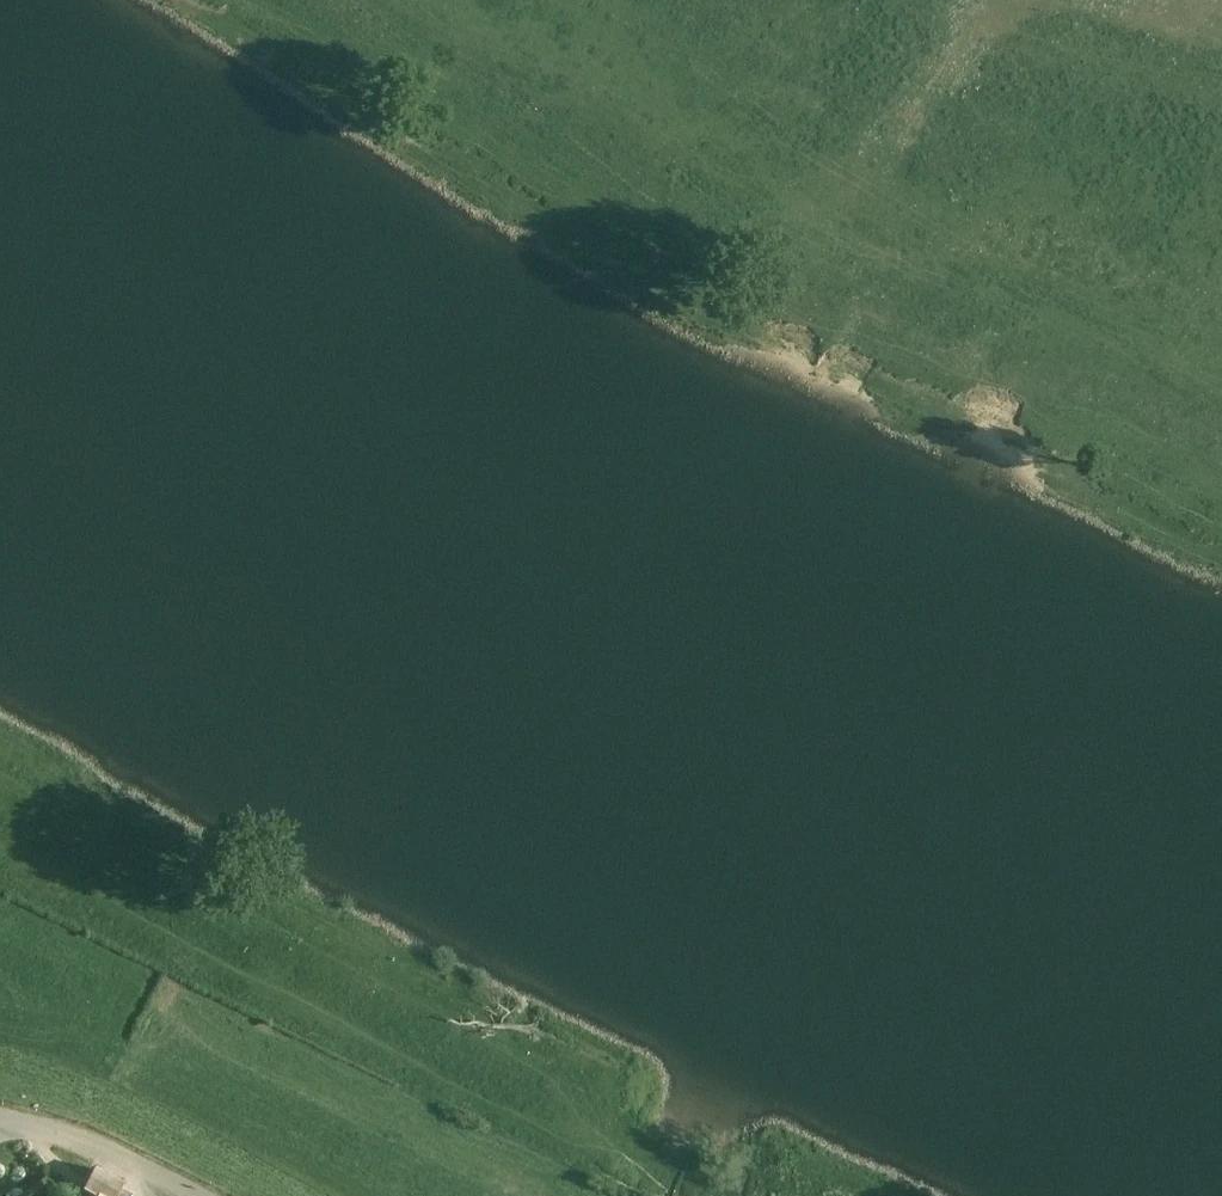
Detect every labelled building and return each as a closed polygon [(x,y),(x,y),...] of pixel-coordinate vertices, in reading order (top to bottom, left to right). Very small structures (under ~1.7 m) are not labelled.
[(94,1169),(80,1195),(132,1195),(133,1195),(120,1189),(122,1184),(94,1169)]
